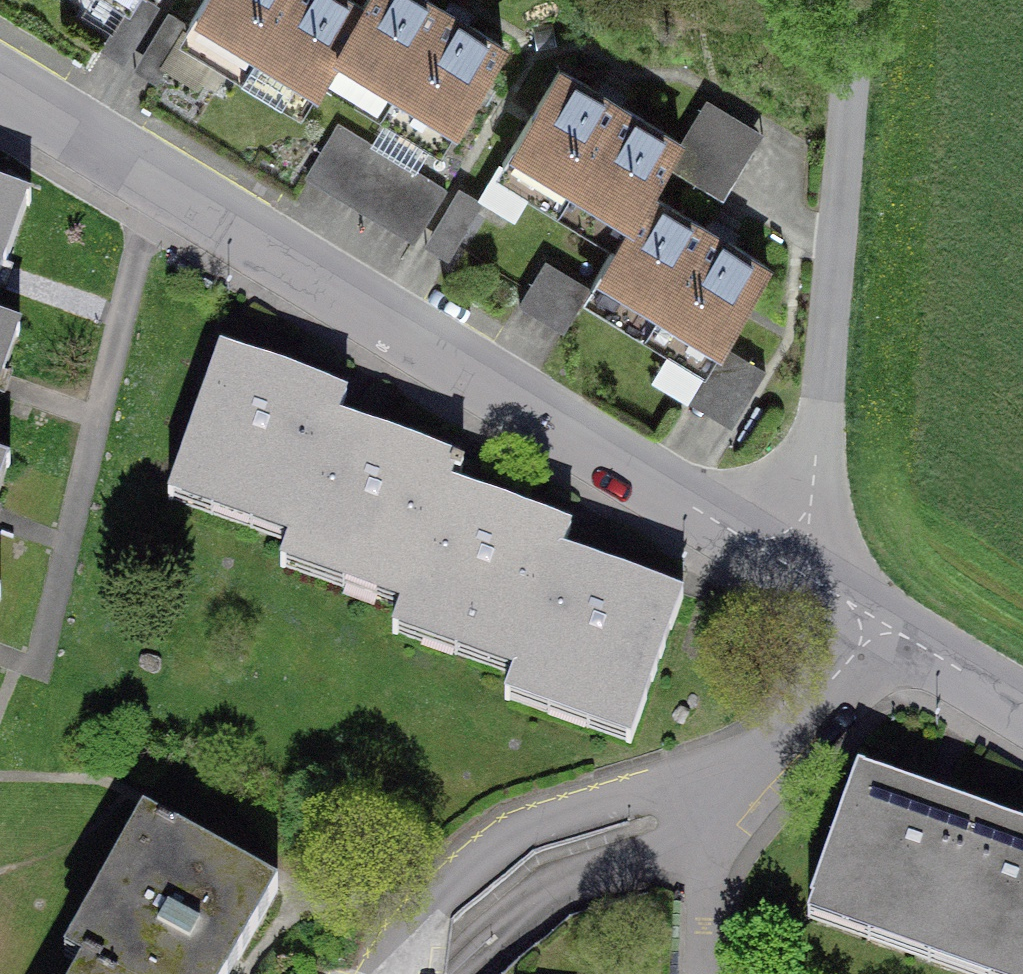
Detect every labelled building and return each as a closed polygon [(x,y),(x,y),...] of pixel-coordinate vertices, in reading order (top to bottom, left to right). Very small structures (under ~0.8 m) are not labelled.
[(328,68),(327,67),(363,8),(362,7),(351,0),(204,0),(186,29),(307,102),(328,68)] [(362,7),(363,8),(327,67),(328,68),(446,140),(504,46),(428,0),(367,0),(362,7)] [(503,163),(621,235),(622,236),(648,193),(649,194),(681,143),(560,69),(503,163)] [(446,190),(338,123),(307,174),(416,239),(446,190)] [(460,241),(482,198),(457,186),(436,229),(460,241)] [(768,266),(649,194),(648,193),(622,236),(621,235),(590,287),(711,360),(768,266)] [(0,202),(0,288),(27,211),(0,202)] [(25,344),(0,335),(0,414),(25,344)] [(300,555),(344,429),(352,406),(225,362),(173,511),(300,555)] [(411,616),(452,499),(462,470),(344,429),(300,555),(293,576),(411,616)] [(12,476),(0,471),(0,511),(12,476)] [(519,689),(561,569),(571,540),(452,499),(411,616),(400,648),(519,689)] [(561,569),(519,689),(513,709),(635,751),(684,611),(561,569)] [(11,608),(0,604),(0,640),(11,608)] [(812,923),(930,963),(980,815),(862,776),(812,923)] [(962,973),(1022,973),(1022,830),(980,815),(930,963),(962,973)] [(83,973),(252,973),(293,900),(140,817),(61,962),(83,973)]
